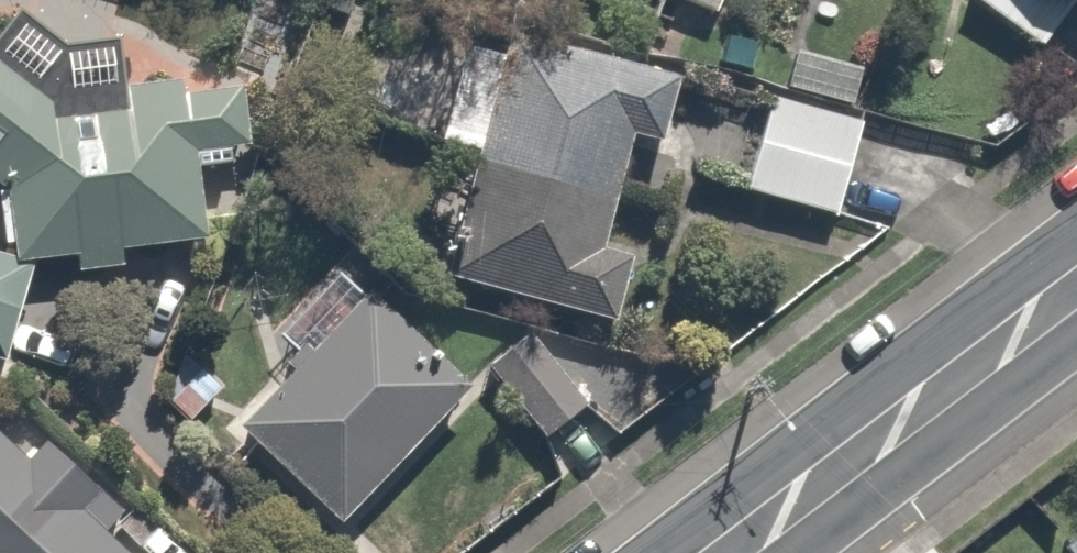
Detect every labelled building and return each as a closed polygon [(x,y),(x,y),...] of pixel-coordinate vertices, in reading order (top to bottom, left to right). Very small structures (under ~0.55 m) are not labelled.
[(1049,53),(1076,14),(1076,0),(977,0),(1049,53)] [(50,45),(9,13),(0,25),(0,234),(2,250),(194,227),(187,161),(241,154),(232,84),(178,91),(177,81),(128,86),(122,37),(50,45)] [(463,143),(439,277),(625,310),(639,228),(600,221),(614,142),(653,149),(670,58),(457,20),(436,138),(463,143)] [(857,114),(764,91),(741,185),(835,208),(857,114)] [(0,252),(0,347),(24,258),(0,252)] [(331,265),(267,336),(290,356),(225,428),(332,524),(460,380),(331,265)] [(591,402),(534,332),(491,366),(548,436),(591,402)] [(231,379),(193,344),(148,393),(186,428),(231,379)] [(0,432),(0,552),(129,552),(111,536),(127,519),(20,418),(4,435),(0,432)] [(1062,552),(1076,552),(1076,541),(1062,552)]
